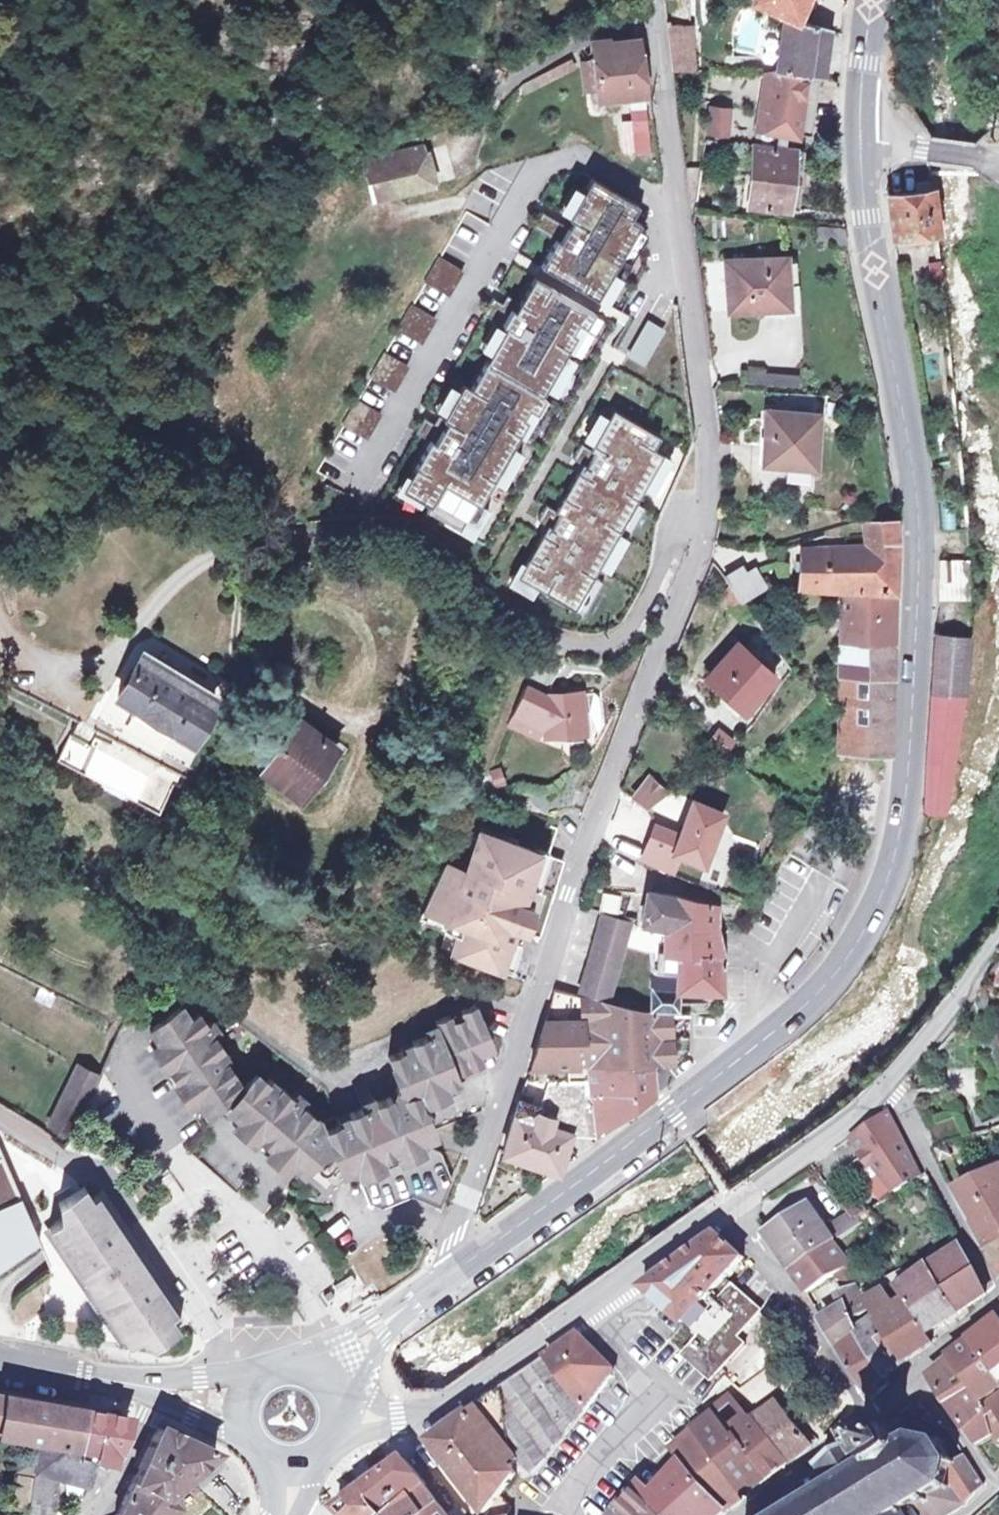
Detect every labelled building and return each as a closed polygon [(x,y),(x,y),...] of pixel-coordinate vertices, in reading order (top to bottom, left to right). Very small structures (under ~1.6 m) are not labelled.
[(790,17),(797,20),(805,0),(755,0),(754,3),(790,17)] [(823,29),(797,20),(790,17),(789,20),(774,75),(800,76),(818,77),(823,29)] [(696,71),(693,42),(692,23),(669,26),(674,71),(696,71)] [(598,92),(641,88),(636,35),(595,39),(598,92)] [(747,132),(746,147),(780,151),(781,136),(791,137),(800,76),(774,75),(766,75),(755,132),(747,132)] [(645,108),(631,108),(632,123),(646,123),(645,108)] [(721,109),(704,108),(701,133),(719,134),(721,109)] [(780,151),(746,147),(740,207),(781,211),(789,153),(780,152),(780,151)] [(385,161),(394,194),(429,184),(420,151),(385,161)] [(374,200),(394,194),(385,161),(365,167),(374,200)] [(588,172),(562,220),(541,209),(536,217),(532,224),(554,236),(540,262),(597,293),(623,306),(646,262),(636,198),(588,172)] [(928,229),(922,191),(918,191),(917,184),(904,185),(905,195),(878,198),(885,235),(928,229)] [(840,245),(836,224),(825,224),(825,221),(814,221),(814,227),(804,227),(808,245),(840,245)] [(439,258),(426,281),(447,292),(459,269),(439,258)] [(777,260),(722,262),(724,309),(781,306),(777,260)] [(927,262),(930,282),(944,280),(941,260),(927,262)] [(616,318),(533,273),(519,299),(507,292),(503,301),(493,296),(489,303),(484,312),(506,323),(473,385),(465,381),(446,416),(442,414),(437,422),(427,417),(424,424),(420,432),(433,439),(406,489),(434,503),(431,509),(494,543),(616,318)] [(413,306),(400,329),(421,341),(433,317),(413,306)] [(615,345),(627,352),(645,323),(633,315),(615,345)] [(649,316),(631,349),(646,357),(664,324),(649,316)] [(386,355),(374,378),(394,389),(407,366),(386,355)] [(741,384),(799,386),(799,371),(742,369),(741,384)] [(552,521),(524,573),(581,604),(666,447),(656,442),(663,429),(616,404),(594,444),(585,439),(581,446),(577,454),(586,459),(560,506),(551,501),(547,509),(543,516),(552,521)] [(805,467),(808,413),(758,411),(754,464),(805,467)] [(794,588),(835,589),(886,591),(888,516),(858,519),(860,543),(796,549),(794,588)] [(963,597),(963,560),(932,559),(930,596),(963,597)] [(737,600),(758,587),(748,571),(747,569),(722,584),(735,601),(737,600)] [(885,644),(886,591),(835,589),(834,643),(885,644)] [(928,632),(924,688),(955,690),(961,634),(928,632)] [(881,752),(885,644),(834,643),(831,643),(830,709),(830,711),(829,751),(881,752)] [(770,676),(732,645),(701,679),(739,709),(770,676)] [(136,661),(211,703),(216,695),(141,653),(136,661)] [(189,742),(211,703),(136,661),(116,697),(132,706),(127,715),(167,738),(171,732),(189,742)] [(938,812),(955,690),(924,688),(918,811),(921,811),(938,812)] [(520,696),(508,723),(534,735),(539,738),(540,744),(580,740),(579,737),(576,703),(576,699),(537,703),(520,696)] [(588,701),(576,703),(579,737),(591,736),(595,732),(593,705),(588,701)] [(530,744),(534,735),(508,723),(504,732),(530,744)] [(262,757),(253,768),(293,799),(328,755),(293,727),(267,761),(262,757)] [(710,730),(702,741),(716,752),(725,741),(710,730)] [(58,759),(159,813),(173,787),(73,733),(58,759)] [(639,808),(654,798),(637,785),(626,798),(639,808)] [(677,836),(653,826),(640,860),(670,872),(677,855),(701,865),(721,814),(691,802),(677,836)] [(415,918),(447,928),(444,936),(455,940),(447,964),(506,982),(515,954),(537,935),(530,933),(535,917),(538,916),(543,909),(549,891),(545,888),(550,871),(543,863),(476,841),(462,881),(438,873),(421,909),(415,918)] [(677,954),(675,990),(717,991),(717,965),(722,966),(722,959),(716,958),(711,930),(711,906),(645,893),(640,923),(665,927),(663,954),(677,954)] [(607,1001),(627,926),(600,919),(579,994),(607,1001)] [(650,988),(648,1010),(674,1012),(675,990),(672,990),(661,989),(650,988)] [(527,1084),(550,1083),(552,1011),(557,994),(553,993),(527,1084)] [(568,1131),(591,1130),(592,1140),(642,1103),(650,1098),(648,1075),(648,1066),(669,1064),(672,1064),(678,1059),(682,1053),(684,1046),(685,1016),(674,1016),(674,1015),(674,1012),(648,1010),(648,1014),(576,1000),(576,997),(557,994),(552,1011),(550,1083),(540,1107),(539,1111),(520,1105),(503,1155),(557,1174),(568,1131)] [(299,1174),(324,1145),(335,1171),(348,1167),(364,1207),(370,1210),(376,1212),(407,1201),(411,1202),(438,1213),(448,1188),(437,1160),(422,1152),(428,1137),(417,1107),(451,1093),(456,1091),(452,1080),(478,1069),(473,1055),(486,1050),(471,1010),(456,1016),(458,1021),(447,1025),(445,1020),(430,1025),(434,1036),(406,1046),(409,1052),(383,1063),(392,1087),(387,1099),(317,1126),(254,1070),(241,1084),(185,1001),(144,1028),(152,1040),(145,1045),(185,1104),(193,1099),(202,1112),(222,1099),(225,1102),(223,1105),(236,1116),(229,1123),(251,1142),(254,1139),(265,1148),(261,1152),(283,1171),(288,1164),(299,1174)] [(44,1123),(67,1133),(91,1079),(68,1069),(44,1123)] [(874,1162),(868,1167),(891,1194),(917,1180),(886,1117),(849,1143),(861,1157),(866,1153),(874,1162)] [(958,1136),(952,1119),(927,1128),(934,1144),(958,1136)] [(42,1237),(19,1186),(0,1143),(0,1258),(42,1237)] [(866,1153),(861,1157),(868,1167),(874,1162),(866,1153)] [(983,1247),(998,1238),(998,1172),(997,1168),(954,1191),(970,1221),(983,1247)] [(932,1191),(925,1176),(921,1178),(917,1180),(915,1182),(922,1196),(932,1191)] [(126,1345),(142,1335),(149,1346),(177,1328),(169,1316),(176,1312),(157,1283),(119,1224),(98,1192),(92,1197),(84,1185),(81,1187),(60,1201),(67,1214),(49,1225),(80,1274),(94,1296),(112,1323),(126,1345)] [(762,1237),(785,1270),(829,1240),(807,1209),(762,1237)] [(844,1215),(828,1227),(834,1236),(851,1225),(846,1218),(844,1215)] [(679,1329),(681,1327),(704,1300),(718,1283),(738,1260),(714,1238),(695,1252),(638,1293),(679,1329)] [(983,1247),(998,1278),(998,1238),(983,1247)] [(829,1240),(785,1270),(797,1287),(802,1294),(844,1267),(848,1264),(829,1240)] [(897,1290),(904,1301),(928,1333),(945,1319),(981,1292),(975,1280),(965,1263),(956,1246),(897,1290)] [(878,1286),(882,1291),(883,1291),(888,1287),(884,1282),(878,1286)] [(718,1283),(704,1300),(708,1303),(722,1286),(718,1283)] [(722,1286),(708,1303),(729,1321),(705,1348),(696,1340),(680,1358),(707,1382),(724,1362),(726,1363),(739,1348),(730,1341),(755,1312),(722,1286)] [(818,1321),(833,1346),(851,1334),(852,1333),(851,1330),(847,1324),(866,1310),(852,1286),(835,1298),(840,1306),(818,1321)] [(860,1294),(865,1303),(871,1299),(866,1290),(860,1294)] [(923,1336),(928,1333),(904,1301),(894,1308),(883,1291),(882,1291),(871,1299),(865,1303),(872,1315),(874,1318),(901,1361),(918,1350),(927,1344),(923,1336)] [(681,1327),(696,1340),(705,1348),(729,1321),(708,1303),(704,1300),(681,1327)] [(967,1339),(998,1383),(998,1321),(995,1317),(967,1339)] [(874,1318),(852,1333),(851,1334),(878,1376),(891,1368),(901,1361),(874,1318)] [(878,1376),(851,1334),(833,1346),(858,1390),(878,1376)] [(559,1376),(582,1412),(613,1373),(575,1337),(552,1354),(545,1360),(559,1376)] [(971,1388),(981,1402),(982,1401),(998,1387),(998,1383),(967,1339),(961,1345),(947,1356),(949,1359),(971,1388)] [(928,1375),(948,1406),(971,1388),(949,1359),(939,1366),(928,1375)] [(524,1375),(505,1389),(505,1438),(516,1464),(531,1477),(580,1414),(543,1361),(524,1375)] [(878,1376),(858,1390),(864,1399),(876,1390),(883,1385),(878,1376)] [(971,1388),(948,1406),(961,1426),(974,1445),(990,1435),(997,1431),(989,1413),(984,1404),(982,1401),(981,1402),(971,1388)] [(480,1514),(483,1514),(493,1501),(506,1482),(511,1475),(507,1471),(516,1464),(505,1438),(505,1389),(475,1411),(428,1445),(480,1514)] [(998,1394),(993,1404),(996,1408),(989,1413),(997,1431),(990,1435),(993,1440),(998,1436),(998,1394)] [(695,1428),(691,1432),(743,1497),(786,1463),(752,1420),(747,1424),(726,1400),(715,1410),(695,1428)] [(36,1448),(66,1454),(75,1413),(65,1411),(51,1409),(40,1407),(9,1402),(0,1401),(0,1439),(14,1441),(15,1445),(36,1448)] [(984,1404),(989,1413),(996,1408),(993,1404),(984,1404)] [(752,1420),(786,1463),(803,1449),(809,1445),(807,1443),(772,1405),(752,1420)] [(85,1415),(75,1413),(66,1454),(36,1448),(29,1477),(56,1482),(84,1487),(92,1463),(100,1465),(109,1468),(120,1439),(124,1421),(85,1415)] [(794,1509),(790,1511),(792,1514),(948,1514),(962,1506),(980,1486),(960,1455),(948,1463),(935,1443),(937,1439),(933,1437),(931,1441),(908,1439),(908,1434),(903,1434),(903,1441),(895,1446),(885,1431),(884,1425),(880,1425),(880,1431),(860,1444),(860,1441),(856,1441),(856,1445),(825,1467),(820,1465),(819,1471),(826,1473),(828,1476),(821,1481),(828,1493),(818,1499),(816,1496),(812,1499),(814,1502),(797,1513),(794,1509)] [(155,1427),(130,1487),(162,1501),(167,1496),(213,1454),(155,1427)] [(680,1466),(722,1514),(735,1503),(743,1497),(691,1432),(668,1453),(680,1466)] [(29,1477),(36,1448),(15,1445),(14,1441),(0,1439),(0,1514),(23,1514),(29,1477)] [(404,1463),(398,1467),(382,1479),(335,1514),(337,1514),(442,1514),(404,1463)] [(722,1514),(680,1466),(650,1496),(640,1486),(633,1494),(655,1514),(721,1514),(722,1514)] [(56,1482),(29,1477),(23,1514),(51,1514),(56,1482)] [(118,1514),(167,1514),(176,1508),(167,1496),(162,1501),(130,1487),(118,1514)] [(633,1494),(621,1507),(616,1512),(620,1514),(655,1514),(633,1494)] [(493,1501),(483,1514),(506,1514),(508,1509),(493,1501)]
